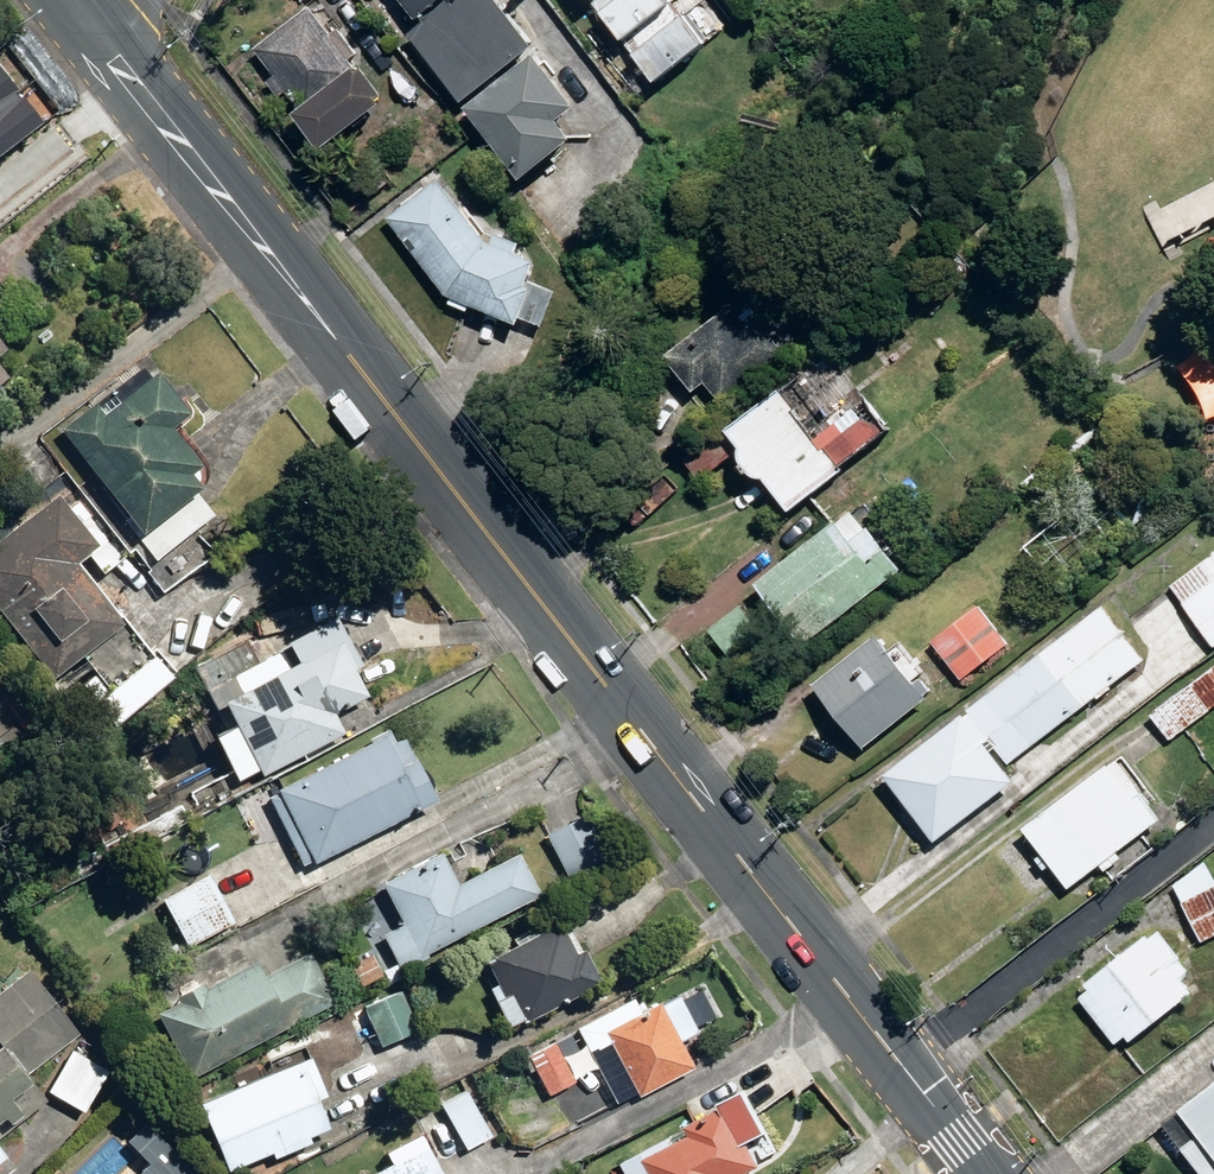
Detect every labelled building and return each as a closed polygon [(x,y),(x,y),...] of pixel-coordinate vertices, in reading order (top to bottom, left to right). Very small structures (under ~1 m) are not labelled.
[(414,22),(441,0),(396,0),(414,22)] [(530,51),(489,0),(461,0),(453,6),(450,2),(406,37),(461,105),(530,51)] [(652,88),(703,50),(664,0),(585,0),(652,88)] [(308,9),(251,51),(297,113),(290,118),(317,155),(378,109),(375,105),(381,100),(360,72),(357,74),(348,63),(357,57),(338,31),(329,37),(308,9)] [(531,57),(460,112),(517,184),(569,144),(554,125),(572,111),(531,57)] [(20,91),(0,66),(0,107),(20,91)] [(0,107),(0,156),(44,121),(20,91),(0,107)] [(1093,240),(1116,284),(1213,234),(1213,178),(1093,240)] [(385,220),(444,299),(516,329),(525,308),(530,310),(524,324),(539,330),(554,295),(532,286),(528,294),(522,291),(533,266),(512,258),(517,247),(483,233),(464,207),(459,211),(437,182),(385,220)] [(722,314),(662,359),(689,395),(703,385),(719,406),(782,359),(756,323),(739,336),(722,314)] [(95,404),(63,427),(132,517),(127,521),(158,561),(217,517),(187,478),(199,469),(169,429),(186,416),(155,375),(102,414),(95,404)] [(755,482),(761,483),(787,516),(838,475),(834,470),(873,440),(830,385),(791,415),(775,395),(723,435),(736,451),(735,457),(735,464),(738,471),(742,476),(748,480),(755,482)] [(0,541),(0,619),(47,681),(117,629),(70,567),(94,549),(56,499),(0,541)] [(799,650),(899,574),(867,531),(864,533),(852,517),(837,528),(833,524),(751,587),(799,650)] [(1167,589),(1211,648),(1213,646),(1213,555),(1167,589)] [(763,639),(739,607),(707,632),(731,664),(763,639)] [(976,607),(929,645),(959,681),(1006,643),(976,607)] [(1102,608),(881,778),(933,845),(1012,784),(988,754),(993,750),(1007,767),(1095,700),(1096,702),(1110,691),(1109,689),(1144,662),(1102,608)] [(258,779),(342,737),(330,715),(363,698),(324,623),(281,645),(284,650),(254,666),(206,690),(200,693),(211,715),(220,710),(223,714),(216,718),(221,728),(228,724),(231,731),(213,740),(235,784),(255,773),(258,779)] [(859,751),(926,702),(922,698),(928,694),(916,678),(922,674),(906,652),(895,661),(877,637),(811,687),(859,751)] [(254,666),(242,643),(195,667),(206,690),(254,666)] [(1149,716),(1168,742),(1213,707),(1213,667),(1149,716)] [(311,868),(433,806),(401,742),(392,747),(386,735),(273,792),(275,796),(266,800),(300,868),(309,864),(311,868)] [(1066,892),(1159,822),(1113,762),(1020,832),(1066,892)] [(591,813),(548,835),(571,878),(613,856),(591,813)] [(400,963),(403,968),(542,896),(519,853),(460,884),(444,853),(384,884),(405,924),(386,934),(400,963)] [(1213,937),(1213,881),(1205,862),(1173,887),(1182,905),(1180,906),(1199,944),(1213,937)] [(233,925),(208,877),(160,902),(185,950),(233,925)] [(520,1023),(521,1025),(596,986),(579,954),(570,958),(553,927),(482,964),(494,987),(486,991),(492,1004),(491,1004),(505,1031),(520,1023)] [(1145,938),(1082,987),(1086,993),(1077,1000),(1114,1047),(1124,1040),(1128,1045),(1191,995),(1179,981),(1190,972),(1158,932),(1147,941),(1145,938)] [(155,1017),(189,1081),(335,1006),(308,953),(262,977),(255,963),(203,991),(200,985),(172,999),(176,1006),(155,1017)] [(381,973),(388,986),(402,979),(403,968),(400,963),(381,973)] [(24,973),(0,991),(0,1053),(22,1080),(76,1037),(24,973)] [(398,992),(361,1009),(378,1048),(416,1031),(398,992)] [(629,1002),(574,1031),(613,1105),(635,1094),(637,1098),(690,1070),(676,1044),(695,1034),(676,997),(657,1007),(655,1004),(635,1015),(629,1002)] [(574,1083),(551,1042),(525,1057),(547,1097),(574,1083)] [(82,1114),(106,1072),(71,1052),(47,1095),(82,1114)] [(41,1105),(22,1080),(0,1053),(0,1138),(41,1105)] [(196,1107),(224,1173),(227,1173),(269,1156),(272,1162),(309,1146),(307,1140),(326,1132),(313,1104),(324,1099),(307,1060),(196,1107)] [(1159,1126),(1195,1173),(1213,1173),(1213,1085),(1159,1126)] [(464,1096),(439,1110),(464,1153),(489,1139),(464,1096)] [(758,1170),(746,1146),(763,1137),(741,1097),(716,1111),(718,1113),(683,1131),(688,1140),(673,1148),(669,1140),(620,1166),(624,1173),(750,1173),(758,1170)] [(143,1125),(123,1144),(146,1168),(140,1173),(191,1173),(143,1125)] [(417,1138),(381,1157),(386,1168),(374,1173),(436,1173),(417,1138)]
